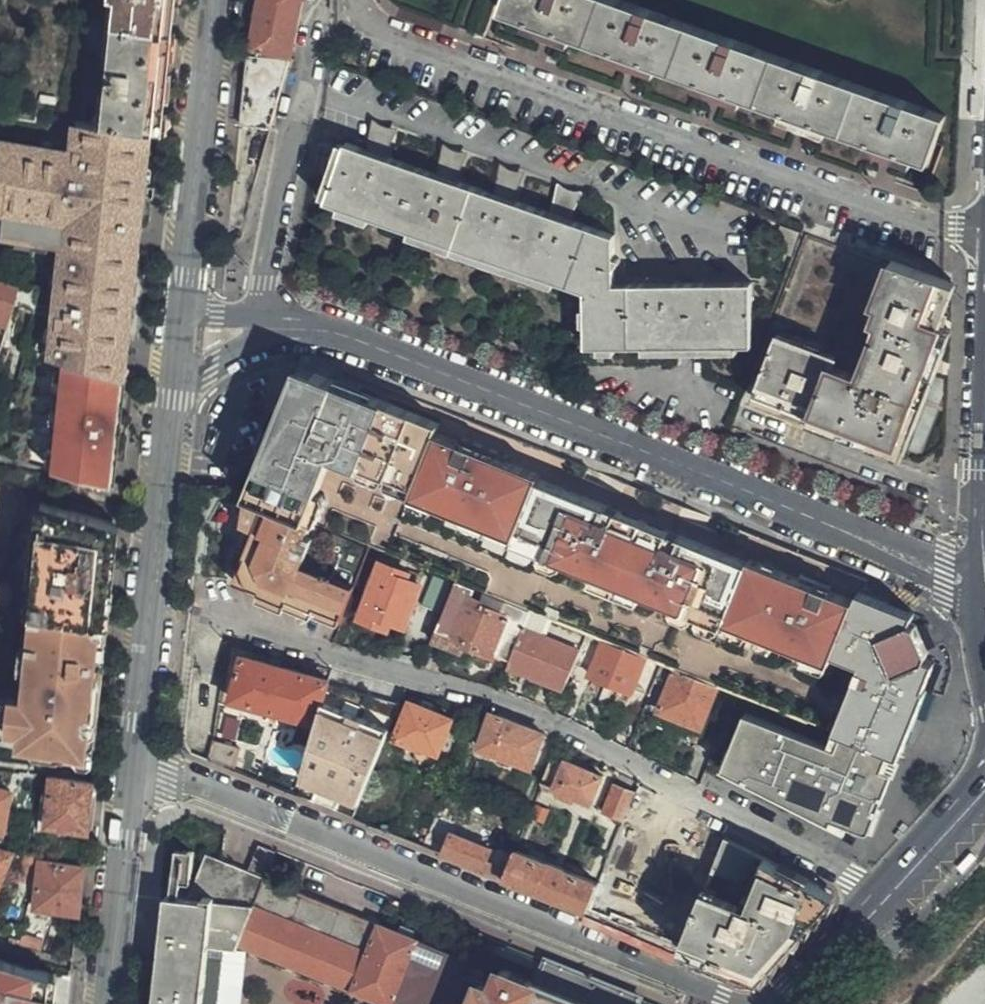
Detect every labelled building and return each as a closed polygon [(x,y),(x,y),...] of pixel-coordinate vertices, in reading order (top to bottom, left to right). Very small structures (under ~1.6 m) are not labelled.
[(87,24),(133,29),(170,32),(174,0),(89,0),(87,24)] [(292,59),(298,30),(303,0),(262,0),(254,52),(286,58),(292,59)] [(755,51),(664,18),(615,0),(507,0),(502,12),(528,21),(525,29),(571,45),(573,38),(612,52),(610,59),(655,75),(658,67),(698,82),(695,90),(741,106),(744,99),(782,112),(779,120),(827,137),(830,129),(868,143),(866,150),(913,167),(916,159),(929,165),(945,118),(893,100),(755,51)] [(165,76),(170,32),(133,29),(87,24),(76,123),(119,128),(145,131),(160,132),(165,76)] [(255,128),(270,130),(285,80),(291,62),(272,60),(247,57),(239,125),(255,128)] [(145,131),(119,128),(76,123),(65,122),(63,144),(0,137),(0,213),(54,219),(52,239),(39,358),(60,362),(101,372),(118,376),(145,131)] [(616,286),(614,238),(570,223),(578,198),(562,193),(554,217),(513,202),(521,180),(504,173),(496,196),(455,182),(463,160),(446,153),(440,176),(386,157),(393,135),(377,130),(370,152),(349,144),(326,204),(436,243),(525,273),(587,296),(588,352),(751,350),(749,287),(616,286)] [(52,239),(54,219),(0,213),(0,233),(52,239)] [(940,280),(893,262),(878,305),(881,307),(876,322),(881,323),(873,347),(861,378),(833,367),(837,358),(779,335),(757,395),(902,451),(924,392),(942,345),(947,332),(933,326),(942,303),(949,283),(940,280)] [(12,285),(0,281),(0,324),(12,285)] [(101,372),(60,362),(48,463),(93,473),(108,476),(118,376),(101,372)] [(795,632),(819,642),(827,619),(839,589),(783,568),(748,555),(746,559),(702,541),(678,532),(673,543),(661,538),(666,527),(614,507),(608,519),(597,514),(602,502),(529,473),(528,472),(529,470),(493,457),(495,452),(452,434),(449,441),(421,430),(423,422),(294,373),(279,409),(287,413),(269,456),(264,454),(246,499),(250,500),(281,513),(311,524),(337,464),(364,474),(365,468),(420,491),(415,501),(505,535),(529,545),(638,586),(687,605),(690,599),(723,612),(792,639),(795,632)] [(272,406),(255,451),(264,454),(269,456),(287,413),(279,409),(272,406)] [(428,412),(423,422),(421,430),(449,441),(452,434),(495,452),(493,457),(529,470),(528,472),(529,473),(602,502),(597,514),(608,519),(614,507),(666,527),(661,538),(673,543),(678,532),(702,541),(707,527),(667,512),(670,503),(612,480),(608,490),(571,476),(574,468),(428,412)] [(433,573),(456,582),(465,585),(483,592),(503,601),(532,612),(548,618),(590,635),(623,648),(665,664),(677,669),(720,686),(738,693),(749,698),(769,706),(785,712),(791,714),(813,657),(819,642),(795,632),(792,639),(723,612),(690,599),(687,605),(638,586),(529,545),(505,535),(415,501),(420,491),(365,468),(364,474),(337,464),(311,524),(321,529),(352,541),(373,549),(395,558),(433,573)] [(120,499),(122,479),(108,476),(93,473),(89,493),(120,499)] [(368,561),(373,549),(352,541),(321,529),(311,524),(281,513),(250,500),(246,499),(243,524),(238,560),(245,563),(238,587),(312,618),(340,629),(349,608),(358,586),(368,561)] [(112,572),(117,524),(41,502),(28,617),(106,624),(112,572)] [(404,628),(421,586),(407,581),(408,576),(381,565),(362,610),(359,619),(387,630),(391,622),(404,628)] [(440,614),(452,585),(434,578),(423,608),(440,614)] [(465,585),(456,582),(448,604),(433,644),(462,655),(465,647),(495,659),(496,656),(512,661),(526,626),(532,612),(503,601),(483,592),(465,585)] [(795,716),(798,717),(809,721),(829,729),(834,731),(845,736),(880,749),(898,757),(922,690),(919,689),(922,681),(886,673),(890,665),(907,618),(904,616),(907,608),(897,603),(855,587),(852,594),(839,589),(827,619),(819,642),(823,644),(795,716)] [(548,618),(532,612),(526,626),(512,661),(508,669),(526,675),(567,690),(577,666),(590,635),(548,618)] [(104,650),(106,624),(28,617),(20,700),(6,699),(3,726),(6,726),(9,732),(9,734),(29,737),(28,750),(93,756),(102,673),(98,673),(100,650),(104,650)] [(912,621),(907,618),(890,665),(886,673),(922,681),(930,659),(923,654),(924,647),(912,621)] [(633,689),(651,697),(665,664),(623,648),(590,635),(577,666),(593,673),(592,677),(620,689),(631,693),(633,689)] [(329,685),(331,681),(242,658),(240,664),(236,681),(230,701),(319,725),(329,685)] [(230,679),(236,681),(240,664),(234,662),(230,679)] [(720,686),(677,669),(664,703),(659,713),(702,731),(716,696),(720,686)] [(389,733),(401,705),(329,685),(319,725),(307,767),(306,771),(323,779),(342,787),(362,795),(374,767),(389,733)] [(550,740),(408,703),(353,822),(435,853),(449,817),(514,837),(550,740)] [(898,757),(834,731),(829,745),(746,714),(725,769),(744,778),(820,816),(837,824),(856,834),(859,827),(867,830),(871,828),(898,757)] [(239,751),(213,744),(207,763),(233,772),(239,751)] [(555,756),(541,789),(557,796),(588,810),(601,777),(572,764),(555,756)] [(306,771),(303,781),(319,787),(323,779),(306,771)] [(43,826),(85,830),(89,782),(49,778),(43,826)] [(319,787),(339,796),(342,787),(323,779),(319,787)] [(603,815),(624,824),(637,794),(616,785),(603,815)] [(339,796),(358,804),(361,799),(362,795),(342,787),(339,796)] [(708,863),(714,866),(726,838),(726,836),(667,808),(637,794),(624,824),(654,837),(708,863)] [(703,873),(535,805),(514,855),(510,863),(504,879),(675,951),(703,873)] [(469,866),(504,879),(510,863),(514,855),(499,850),(498,854),(452,835),(443,856),(469,866)] [(695,918),(681,950),(718,965),(746,976),(754,958),(775,967),(779,963),(782,948),(790,950),(794,934),(803,937),(808,919),(816,922),(817,905),(824,907),(820,887),(789,871),(726,838),(714,866),(703,898),(695,918)] [(8,852),(0,850),(0,872),(8,852)] [(220,859),(208,855),(195,885),(189,896),(169,895),(164,937),(164,950),(158,1003),(219,1003),(244,946),(281,961),(389,1003),(392,1003),(655,1003),(600,981),(545,959),(534,983),(502,970),(497,981),(470,971),(474,960),(381,924),(339,906),(275,881),(251,871),(220,859)] [(78,913),(82,867),(37,864),(32,909),(78,913)] [(56,978),(0,963),(0,1003),(54,1003),(56,978)]
